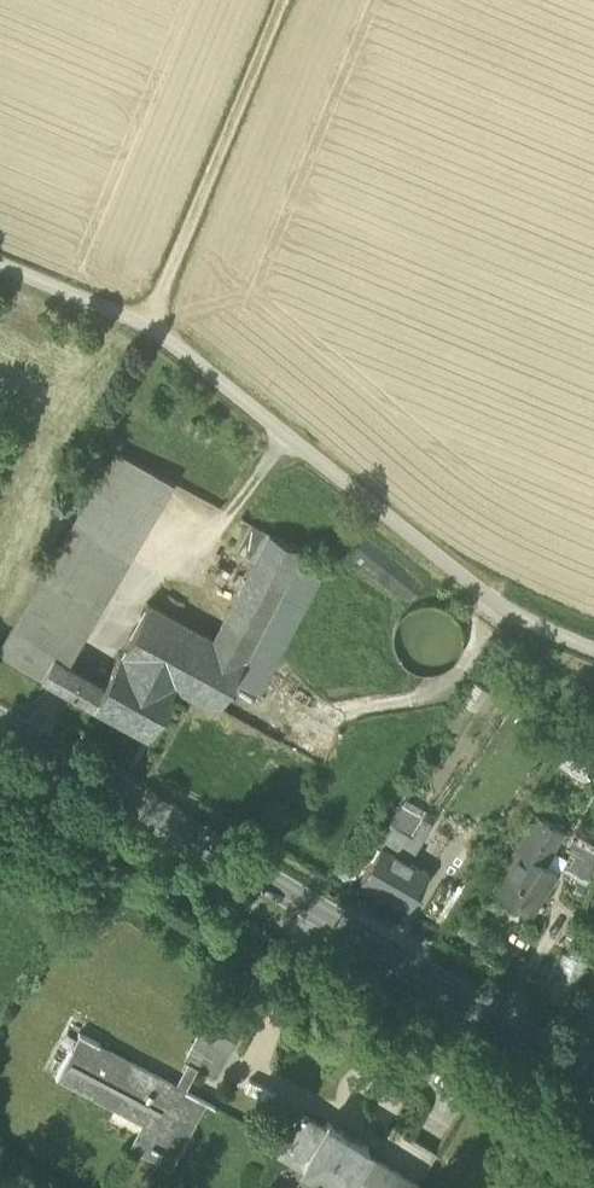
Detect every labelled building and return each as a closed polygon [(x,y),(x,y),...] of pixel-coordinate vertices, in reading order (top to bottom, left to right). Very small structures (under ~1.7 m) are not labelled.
[(106,568),(55,653),(68,661),(174,480),(117,450),(62,543),(106,568)] [(239,548),(256,557),(270,532),(252,523),(239,548)] [(318,558),(270,532),(256,557),(214,638),(148,601),(120,652),(176,682),(217,705),(232,677),(250,687),(256,677),(262,680),(325,562),(318,558)] [(352,555),(410,601),(425,583),(367,536),(352,555)] [(43,673),(55,653),(106,568),(62,543),(0,648),(0,649),(43,673)] [(106,677),(105,678),(93,702),(148,732),(176,682),(120,652),(108,673),(106,677)] [(43,673),(56,681),(68,661),(55,653),(43,673)] [(82,669),(68,661),(56,681),(71,689),(82,669)] [(108,673),(88,662),(86,662),(85,663),(82,669),(99,679),(106,677),(108,673)] [(99,679),(82,669),(71,689),(93,702),(106,677),(99,679)] [(593,758),(593,746),(572,736),(560,762),(586,775),(593,758)] [(382,843),(402,854),(423,819),(400,806),(390,821),(394,824),(382,843)] [(496,886),(530,908),(556,868),(542,859),(562,827),(540,813),(522,840),(524,841),(496,886)] [(587,872),(593,856),(593,847),(575,839),(565,863),(587,872)] [(361,878),(408,906),(429,871),(402,854),(382,843),(361,878)] [(587,953),(593,942),(593,940),(570,925),(563,938),(587,953)] [(161,1148),(171,1153),(202,1096),(186,1088),(185,1089),(100,1043),(101,1041),(79,1030),(58,1070),(101,1092),(98,1097),(116,1107),(118,1101),(150,1118),(140,1136),(150,1142),(149,1143),(161,1149),(161,1148)] [(185,1059),(217,1076),(231,1048),(200,1032),(185,1059)] [(386,1163),(365,1150),(368,1144),(328,1119),(324,1125),(302,1112),(281,1147),(326,1175),(317,1187),(346,1187),(347,1187),(417,1187),(437,1155),(412,1139),(412,1140),(404,1135),(386,1163)]
